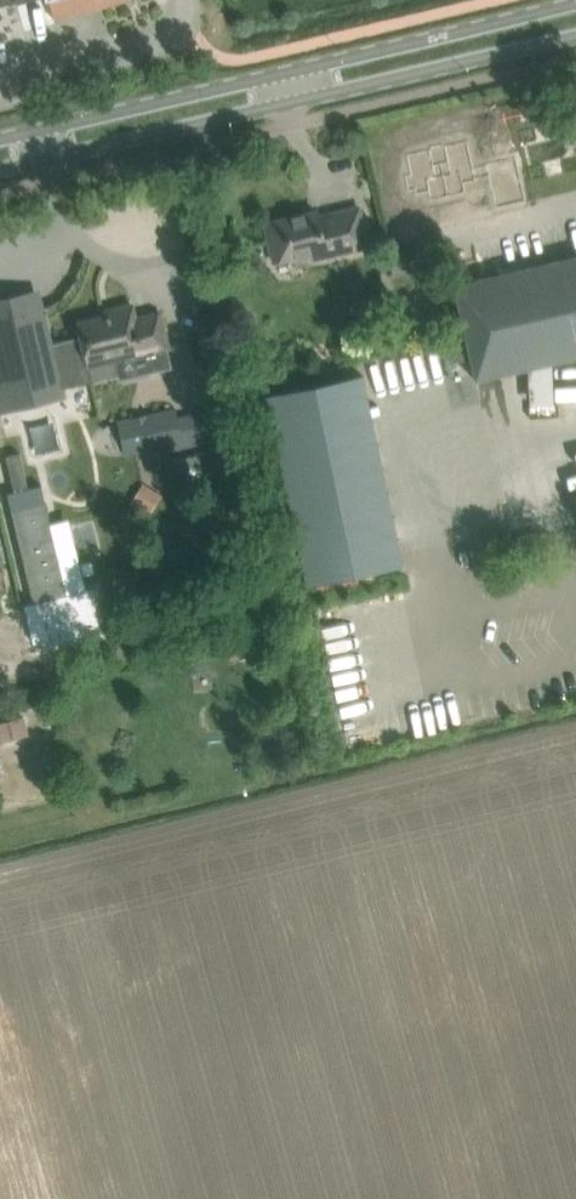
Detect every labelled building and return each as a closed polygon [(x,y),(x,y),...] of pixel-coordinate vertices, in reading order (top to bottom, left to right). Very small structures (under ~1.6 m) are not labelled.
[(55,20),(103,6),(127,0),(49,0),(55,20)] [(469,146),(445,152),(445,149),(431,153),(432,155),(408,161),(412,180),(406,181),(410,198),(416,196),(417,201),(430,198),(432,207),(468,198),(466,189),(479,186),(478,185),(490,182),(498,214),(529,207),(518,162),(487,169),(488,171),(476,174),(469,146)] [(265,224),(270,249),(273,262),(311,254),(312,260),(366,247),(358,209),(318,218),(316,213),(265,224)] [(455,285),(476,380),(575,357),(575,257),(455,285)] [(89,367),(81,337),(50,344),(44,317),(41,310),(37,305),(32,300),(25,298),(19,296),(12,297),(0,300),(0,389),(89,367)] [(78,323),(81,334),(81,337),(89,367),(91,380),(118,373),(115,361),(117,361),(116,359),(168,346),(160,313),(136,319),(132,305),(110,310),(111,315),(78,323)] [(362,374),(268,393),(307,585),(403,565),(362,374)] [(117,420),(125,456),(142,453),(208,439),(204,419),(202,413),(177,418),(175,408),(117,420)] [(45,502),(11,511),(34,602),(68,594),(45,502)] [(30,732),(25,715),(0,722),(0,740),(30,732)]
